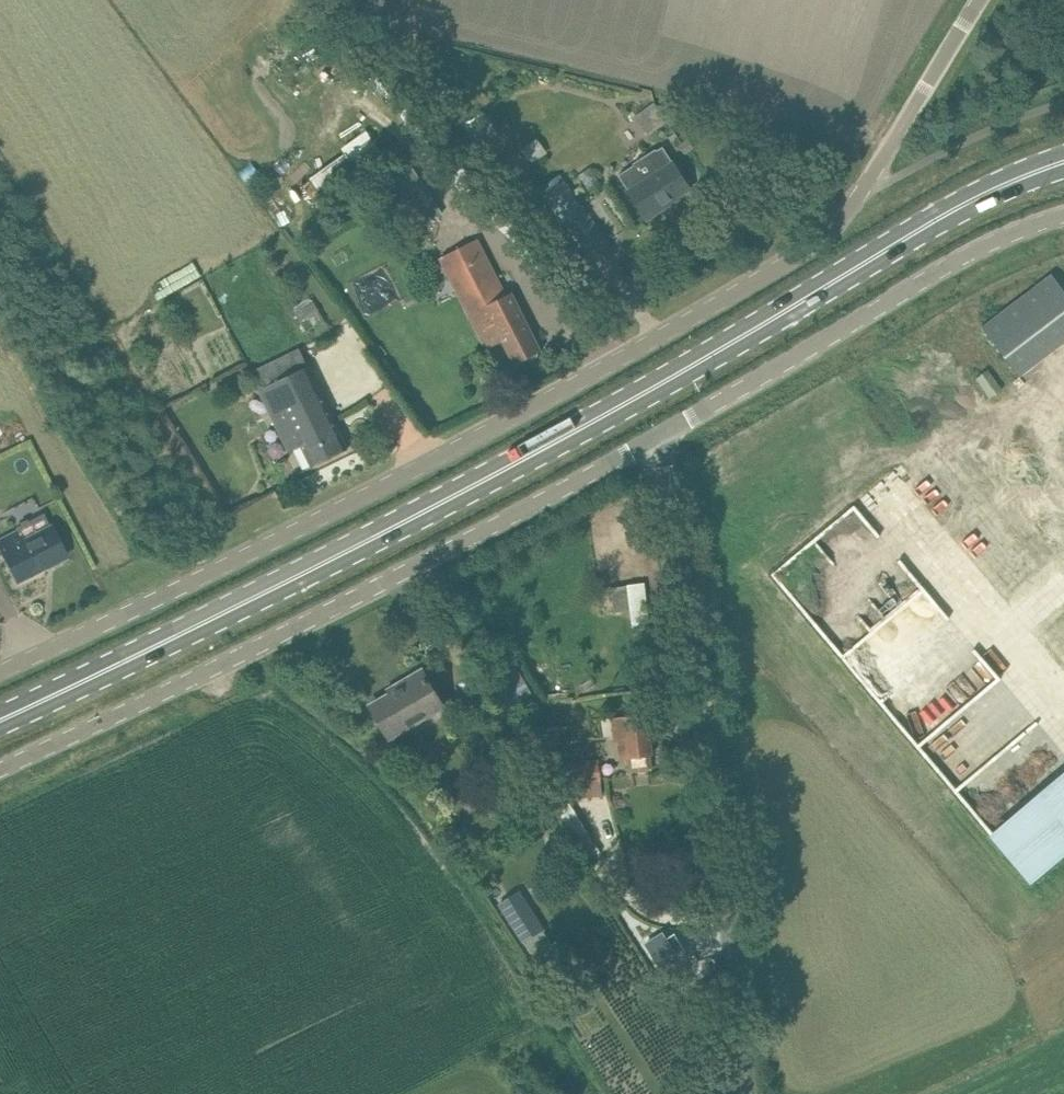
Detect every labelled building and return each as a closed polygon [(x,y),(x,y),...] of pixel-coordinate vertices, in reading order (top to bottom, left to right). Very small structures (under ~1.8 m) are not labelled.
[(659,101),(638,110),(648,132),(669,122),(659,101)] [(311,176),(322,194),(386,155),(371,129),(343,146),(347,154),(311,176)] [(547,152),(537,137),(521,149),(532,164),(547,152)] [(629,190),(647,219),(659,211),(658,209),(691,188),(674,161),(663,146),(619,175),(629,190)] [(609,241),(596,224),(560,176),(541,190),(589,256),(609,241)] [(423,182),(385,206),(395,222),(405,216),(415,232),(443,213),(423,182)] [(442,258),(478,328),(488,348),(503,340),(516,364),(542,351),(512,292),(505,295),(478,240),(442,258)] [(578,287),(585,298),(596,290),(588,280),(578,287)] [(1029,320),(1056,350),(1061,346),(1063,349),(1063,287),(1029,320)] [(348,449),(339,429),(300,348),(251,372),(289,450),(302,444),(313,466),(348,449)] [(989,369),(977,378),(991,397),(1003,388),(989,369)] [(967,463),(975,473),(990,458),(1000,469),(1024,446),(1040,464),(1063,442),(1063,399),(1051,385),(967,463)] [(986,483),(999,471),(990,461),(977,473),(986,483)] [(1010,499),(997,485),(959,525),(957,527),(975,547),(989,534),(997,541),(1008,531),(1027,514),(1030,517),(1046,500),(1033,487),(1024,495),(1018,490),(1010,499)] [(0,539),(0,546),(18,581),(47,566),(46,563),(65,553),(51,525),(50,526),(43,513),(28,521),(21,524),(15,527),(17,530),(0,539)] [(994,548),(946,590),(954,607),(980,583),(986,590),(994,585),(988,576),(994,572),(992,570),(1005,559),(994,548)] [(645,582),(628,584),(628,585),(631,610),(633,630),(651,628),(645,582)] [(512,707),(533,694),(515,664),(494,677),(512,707)] [(443,706),(433,689),(422,670),(403,681),(406,685),(372,704),(390,737),(443,706)] [(648,714),(626,716),(614,718),(617,739),(619,739),(621,758),(629,757),(631,771),(652,769),(651,754),(653,754),(648,714)] [(600,781),(598,759),(569,761),(570,783),(600,781)] [(457,795),(449,805),(459,812),(466,802),(457,795)] [(565,795),(554,802),(590,861),(602,853),(565,795)] [(498,903),(537,961),(556,949),(543,929),(544,928),(519,890),(498,903)] [(664,931),(645,943),(671,983),(690,972),(679,955),(686,950),(675,932),(668,937),(664,931)]
